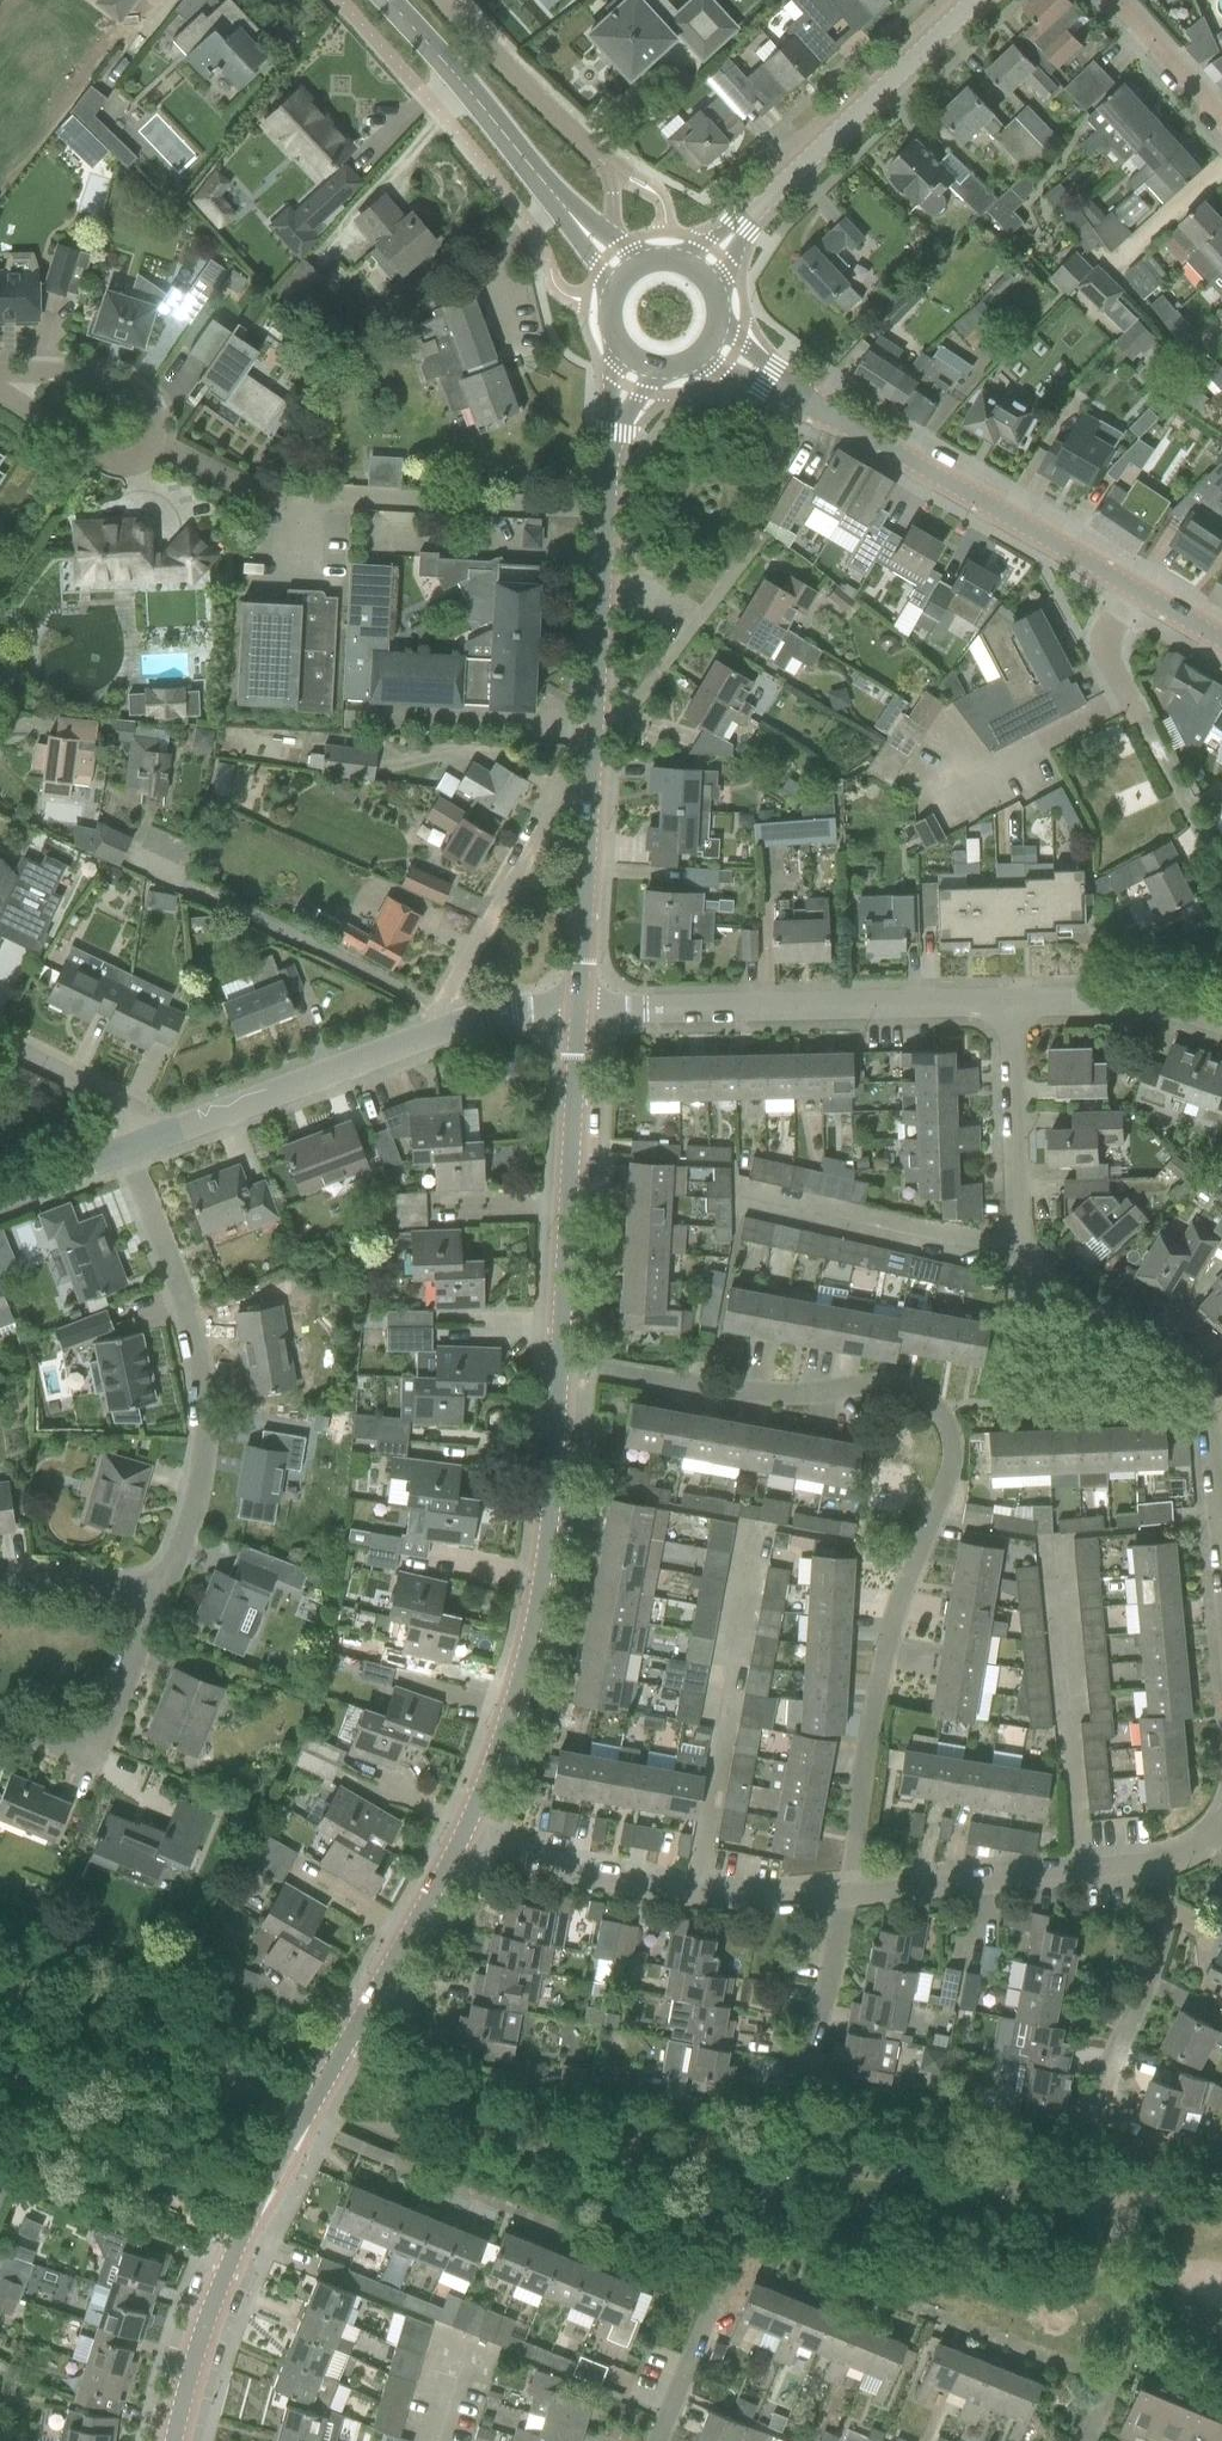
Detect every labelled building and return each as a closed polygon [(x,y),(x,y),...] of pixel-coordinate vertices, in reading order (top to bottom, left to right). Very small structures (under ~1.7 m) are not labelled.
[(97,4),(119,20),(135,0),(100,0),(97,4)] [(206,19),(202,14),(173,41),(187,56),(185,58),(205,79),(217,67),(237,90),(255,73),(251,70),(266,56),(249,38),(257,30),(229,0),(226,0),(206,19)] [(174,10),(184,21),(206,0),(182,0),(174,10)] [(702,59),(738,27),(713,0),(689,0),(664,23),(643,0),(612,0),(604,8),(610,14),(609,15),(609,16),(588,35),(604,52),(603,52),(604,53),(606,51),(615,61),(613,62),(614,63),(629,80),(675,39),(674,38),(681,32),(686,37),(684,39),(702,59)] [(779,51),(803,77),(836,48),(820,29),(828,22),(808,0),(791,0),(782,9),(795,22),(786,31),(792,38),(779,51)] [(828,22),(838,13),(854,31),(888,1),(887,0),(835,0),(832,3),(829,0),(808,0),(828,22)] [(1020,40),(1024,44),(1023,45),(1051,74),(1083,43),(1074,34),(1090,19),(1089,19),(1084,13),(1077,5),(1076,4),(1072,0),(1034,0),(1025,9),(1038,23),(1020,40)] [(1187,49),(1201,64),(1221,52),(1205,17),(1187,32),(1195,42),(1187,49)] [(1047,99),(1058,88),(1033,61),(1016,44),(987,72),(1009,94),(1026,77),(1047,99)] [(769,107),(802,77),(779,51),(746,80),(733,65),(722,75),(731,86),(743,98),(753,89),(769,107)] [(1213,63),(1221,73),(1221,58),(1213,63)] [(1065,88),(1086,111),(1116,82),(1095,60),(1065,88)] [(1205,70),(1216,83),(1221,77),(1221,73),(1213,63),(1211,64),(1205,70)] [(703,80),(717,97),(718,98),(731,86),(722,75),(716,69),(703,80)] [(1100,147),(1145,105),(1137,96),(1141,93),(1131,81),(1127,84),(1126,83),(1088,119),(1098,131),(1082,145),(1090,155),(1100,147)] [(107,148),(128,168),(137,158),(94,116),(107,99),(91,87),(70,113),(107,148)] [(1048,153),(1015,120),(1007,128),(995,116),(996,115),(986,105),(970,87),(941,115),(958,132),(966,141),(983,125),(1028,173),(1048,153)] [(297,146),(323,173),(333,163),(350,147),(300,93),(264,127),(289,154),(297,146)] [(729,109),(718,98),(717,97),(700,112),(699,111),(685,124),(667,140),(695,171),(703,165),(704,166),(729,144),(728,142),(745,127),(729,109)] [(1165,127),(1145,105),(1100,147),(1106,153),(1113,147),(1126,162),(1138,150),(1165,127)] [(1029,106),(1015,120),(1048,153),(1049,152),(1049,151),(1061,140),(1029,106)] [(70,113),(54,130),(90,165),(107,148),(70,113)] [(1149,164),(1128,183),(1135,192),(1145,183),(1184,148),(1177,140),(1180,136),(1169,125),(1166,128),(1165,127),(1138,150),(1137,151),(1149,164)] [(891,177),(908,194),(920,205),(920,204),(930,214),(935,215),(941,213),(946,208),(947,203),(945,197),(943,195),(951,187),(979,213),(967,225),(970,229),(986,212),(985,211),(998,198),(989,188),(971,172),(961,182),(917,139),(889,167),(895,173),(891,177)] [(1191,155),(1184,148),(1145,183),(1165,204),(1176,194),(1189,182),(1207,166),(1194,152),(1191,155)] [(102,177),(99,183),(103,191),(111,193),(120,167),(112,165),(107,178),(102,177)] [(318,241),(311,234),(361,186),(356,180),(346,169),(296,215),(288,207),(267,227),(299,260),(318,241)] [(214,172),(191,201),(219,230),(234,215),(217,198),(229,184),(214,172)] [(1061,183),(1046,196),(1057,211),(1064,219),(1078,206),(1073,200),(1061,183)] [(1000,200),(998,198),(996,200),(985,211),(986,212),(987,211),(1011,235),(1025,222),(1015,212),(1025,202),(1012,188),(1000,200)] [(1092,198),(1080,209),(1096,227),(1097,226),(1108,217),(1092,198)] [(382,199),(364,214),(357,220),(378,244),(368,253),(391,279),(434,243),(412,217),(403,224),(382,199)] [(1189,217),(1180,225),(1181,227),(1172,235),(1191,256),(1221,227),(1221,218),(1206,201),(1189,217)] [(1078,206),(1064,219),(1088,253),(1103,242),(1093,230),(1094,229),(1078,206)] [(1113,251),(1133,234),(1114,213),(1114,212),(1108,217),(1108,218),(1108,217),(1097,226),(1096,227),(1094,229),(1093,230),(1103,242),(1104,240),(1113,251)] [(815,247),(796,265),(830,302),(834,298),(847,312),(862,298),(849,284),(840,274),(849,265),(837,252),(847,242),(854,249),(865,239),(862,236),(846,219),(835,229),(836,230),(816,248),(815,247)] [(1191,256),(1192,257),(1188,260),(1208,281),(1221,268),(1221,227),(1191,256)] [(59,245),(44,289),(64,295),(66,291),(78,295),(91,255),(59,245)] [(1053,277),(1070,294),(1094,269),(1077,253),(1053,277)] [(1153,253),(1126,276),(1145,299),(1162,285),(1159,282),(1170,274),(1153,253)] [(33,254),(9,254),(4,271),(4,273),(0,273),(0,319),(15,319),(38,319),(38,295),(38,270),(33,254)] [(189,290),(205,302),(200,308),(201,309),(227,272),(210,260),(189,290)] [(302,260),(278,289),(291,301),(317,273),(302,260)] [(1104,313),(1125,292),(1099,266),(1078,287),(1104,313)] [(1208,281),(1208,282),(1210,281),(1221,294),(1221,268),(1208,281)] [(232,269),(222,283),(236,293),(245,279),(232,269)] [(1010,272),(991,289),(997,296),(1016,278),(1010,272)] [(872,291),(884,304),(894,295),(882,282),(872,291)] [(95,312),(88,334),(112,342),(112,339),(124,343),(123,346),(130,348),(132,344),(143,347),(153,316),(162,322),(170,309),(176,313),(187,297),(172,286),(165,296),(148,284),(136,301),(130,299),(106,291),(99,313),(95,312)] [(913,286),(886,314),(897,325),(924,297),(913,286)] [(473,295),(433,310),(435,317),(413,325),(416,332),(399,339),(407,356),(423,363),(421,368),(426,382),(438,377),(452,414),(469,408),(475,425),(522,408),(507,368),(502,370),(501,367),(501,365),(496,367),(493,357),(496,356),(473,295)] [(1177,311),(1163,295),(1151,306),(1165,323),(1177,311)] [(994,327),(986,319),(991,313),(981,303),(955,329),(973,347),(994,327)] [(1177,311),(1165,323),(1179,341),(1193,328),(1184,317),(1188,314),(1183,307),(1177,311)] [(1141,322),(1140,321),(1116,344),(1134,361),(1159,333),(1145,318),(1141,322)] [(212,319),(188,354),(207,367),(197,382),(198,382),(200,380),(209,387),(206,391),(223,403),(226,399),(265,427),(282,403),(243,375),(259,352),(232,333),(239,324),(237,324),(231,333),(212,319)] [(874,345),(853,377),(889,401),(909,369),(909,368),(897,360),(904,350),(882,335),(879,340),(875,345),(874,345)] [(1209,352),(1214,358),(1221,351),(1221,336),(1209,352)] [(909,369),(889,401),(926,426),(962,372),(936,356),(934,359),(923,352),(912,370),(909,368),(909,369)] [(1212,379),(1221,390),(1221,369),(1212,379)] [(1196,388),(1186,402),(1203,413),(1212,399),(1196,388)] [(985,389),(976,404),(964,425),(996,443),(1001,433),(1019,443),(1038,409),(1007,391),(1003,400),(985,389)] [(1213,398),(1221,407),(1221,390),(1213,398)] [(1142,437),(1159,416),(1147,407),(1130,428),(1142,437)] [(1053,449),(1041,470),(1065,484),(1072,471),(1092,482),(1103,464),(1108,467),(1118,450),(1115,449),(1124,434),(1101,421),(1100,423),(1085,414),(1066,446),(1057,441),(1053,449)] [(1142,442),(1139,440),(1107,473),(1117,480),(1129,461),(1142,442)] [(814,507),(804,525),(829,540),(839,522),(869,470),(839,452),(815,493),(816,494),(809,505),(814,507)] [(401,462),(368,461),(367,484),(400,486),(401,462)] [(1187,523),(1173,543),(1209,567),(1221,547),(1221,503),(1220,501),(1221,499),(1221,464),(1221,463),(1171,512),(1187,523)] [(829,540),(828,541),(852,554),(844,567),(864,579),(875,562),(874,561),(890,533),(880,527),(888,513),(879,508),(893,484),(869,470),(839,522),(829,540)] [(767,521),(762,530),(788,548),(795,536),(786,530),(810,489),(793,479),(767,521)] [(1089,522),(1137,554),(1162,517),(1171,502),(1138,479),(1128,493),(1115,484),(1089,522)] [(528,519),(528,529),(524,529),(523,546),(540,547),(541,530),(540,530),(541,520),(528,519)] [(138,525),(134,528),(122,529),(121,520),(99,521),(99,524),(75,525),(78,582),(188,577),(191,581),(215,556),(188,531),(165,555),(144,556),(144,539),(148,536),(149,531),(147,526),(143,524),(138,525)] [(922,610),(939,581),(942,576),(928,568),(941,545),(910,527),(903,540),(891,532),(890,533),(874,561),(875,562),(917,586),(908,602),(922,610)] [(344,699),(371,700),(371,701),(531,709),(538,566),(500,564),(497,558),(489,562),(438,559),(437,578),(444,591),(459,584),(469,604),(468,621),(478,622),(479,627),(489,622),(494,622),(492,659),(387,654),(392,567),(351,565),(344,699)] [(967,560),(955,579),(950,588),(939,581),(922,610),(913,624),(929,633),(943,609),(954,615),(971,624),(986,599),(998,578),(967,560)] [(1209,598),(1221,606),(1221,574),(1209,598)] [(817,593),(811,589),(790,577),(782,590),(764,580),(747,608),(784,629),(785,629),(795,611),(803,616),(817,593)] [(845,586),(841,592),(852,600),(856,593),(845,586)] [(847,615),(856,604),(852,600),(841,592),(836,588),(827,599),(847,615)] [(242,601),(240,625),(235,703),(295,707),(294,712),(307,712),(331,713),(337,607),(324,606),(325,597),(323,593),(320,591),(287,589),(286,604),(242,601)] [(797,636),(785,629),(784,629),(747,608),(731,635),(768,657),(768,656),(774,659),(772,663),(784,670),(792,657),(812,668),(822,652),(797,636)] [(1039,728),(1061,717),(1044,685),(1069,672),(1068,670),(1072,668),(1069,661),(1065,663),(1048,632),(1053,629),(1043,609),(1038,612),(1038,611),(1012,624),(996,611),(978,635),(1000,677),(964,696),(962,692),(951,672),(935,682),(950,700),(951,702),(990,753),(990,754),(1039,728)] [(1159,667),(1154,676),(1156,685),(1164,689),(1170,687),(1178,691),(1168,707),(1194,758),(1202,744),(1208,734),(1215,723),(1221,711),(1221,684),(1185,662),(1186,656),(1178,651),(1169,652),(1163,661),(1161,664),(1159,667)] [(699,689),(748,718),(754,708),(742,701),(753,683),(736,673),(716,661),(699,689)] [(8,687),(5,683),(10,680),(0,669),(0,695),(8,687)] [(199,716),(198,691),(185,692),(185,686),(178,687),(149,689),(149,688),(143,688),(143,694),(127,694),(128,716),(144,715),(145,721),(150,721),(150,719),(199,716)] [(742,728),(748,718),(699,689),(683,716),(720,738),(730,720),(742,728)] [(926,692),(908,718),(927,730),(944,704),(926,692)] [(891,712),(899,717),(907,703),(895,696),(890,704),(891,712)] [(903,714),(893,728),(917,744),(927,730),(908,718),(903,714)] [(36,744),(33,768),(44,769),(42,781),(41,795),(69,799),(71,785),(89,787),(90,776),(93,750),(91,749),(92,741),(94,741),(97,723),(57,718),(55,736),(48,735),(47,745),(36,744)] [(130,742),(129,750),(124,788),(164,793),(168,755),(157,754),(159,741),(133,737),(135,722),(112,720),(110,740),(130,742)] [(917,744),(893,728),(884,742),(908,758),(917,744)] [(425,736),(409,734),(408,750),(424,751),(425,736)] [(733,754),(733,739),(691,739),(691,754),(733,754)] [(908,758),(884,742),(875,756),(899,772),(908,758)] [(322,775),(374,782),(378,752),(326,745),(324,756),(322,770),(322,775)] [(310,754),(308,768),(322,770),(324,756),(310,754)] [(899,772),(875,756),(866,770),(890,786),(899,772)] [(457,788),(484,805),(504,818),(526,781),(506,769),(496,763),(491,773),(473,762),(457,788)] [(663,790),(662,809),(709,812),(710,799),(719,799),(720,786),(717,786),(718,772),(706,771),(652,768),(651,790),(663,790)] [(788,778),(781,789),(801,803),(808,792),(788,778)] [(1217,824),(1218,823),(1218,822),(1221,815),(1221,788),(1219,786),(1203,794),(1201,795),(1217,824)] [(801,803),(802,821),(753,824),(755,848),(836,842),(832,788),(801,803)] [(1060,788),(1032,802),(1038,814),(1055,805),(1066,826),(1077,821),(1060,788)] [(471,824),(465,821),(468,816),(439,799),(427,819),(456,836),(444,855),(471,871),(492,837),(471,824)] [(647,849),(671,851),(701,852),(702,839),(708,839),(709,812),(662,809),(661,828),(649,828),(647,849)] [(772,810),(756,811),(757,822),(773,821),(772,810)] [(739,814),(738,822),(744,828),(752,829),(752,815),(739,814)] [(932,814),(914,823),(913,823),(927,849),(945,840),(932,814)] [(1077,821),(1066,826),(1073,841),(1084,836),(1077,821)] [(106,826),(92,854),(119,867),(133,839),(106,826)] [(157,856),(151,873),(175,881),(188,844),(159,834),(152,854),(157,856)] [(3,924),(42,943),(43,941),(33,936),(48,905),(54,909),(53,912),(55,912),(55,913),(62,897),(60,896),(59,900),(52,896),(65,868),(68,869),(69,867),(45,856),(41,865),(23,857),(31,841),(29,840),(11,878),(0,873),(0,930),(3,924)] [(967,864),(953,864),(953,874),(978,873),(978,863),(980,863),(979,840),(967,840),(967,864)] [(1083,904),(1090,904),(1090,893),(1083,893),(1082,870),(1052,871),(1052,878),(1035,878),(1034,846),(1022,846),(1023,862),(1023,879),(1023,886),(967,888),(966,875),(950,875),(951,888),(938,888),(937,883),(922,884),(923,903),(937,903),(938,948),(971,947),(971,954),(998,954),(998,946),(1023,946),(1023,939),(1055,938),(1055,930),(1084,930),(1083,904)] [(1022,846),(1010,846),(1011,863),(1023,862),(1022,846)] [(1094,881),(1094,899),(1112,890),(1115,894),(1143,880),(1152,898),(1146,901),(1158,924),(1179,913),(1176,907),(1192,899),(1179,875),(1184,873),(1175,856),(1161,863),(1153,850),(1147,853),(1126,864),(1094,881)] [(106,871),(105,878),(109,884),(116,885),(121,881),(123,874),(119,869),(112,867),(106,871)] [(402,886),(419,894),(441,904),(450,885),(411,868),(402,886)] [(717,888),(717,883),(731,884),(732,871),(718,871),(687,869),(686,886),(717,888)] [(148,891),(146,906),(161,909),(163,893),(148,891)] [(645,892),(643,924),(686,926),(714,927),(715,911),(732,913),(733,901),(718,900),(718,903),(700,901),(701,895),(669,893),(645,892)] [(905,956),(904,943),(904,918),(918,918),(917,895),(858,897),(859,932),(864,932),(865,934),(865,957),(905,956)] [(335,934),(372,956),(393,968),(411,935),(408,933),(418,914),(388,897),(377,917),(379,918),(369,936),(343,921),(335,934)] [(828,959),(827,935),(826,900),(805,901),(805,909),(793,910),(793,921),(773,922),(774,960),(828,959)] [(218,918),(188,920),(189,929),(200,929),(201,935),(220,934),(218,918)] [(697,958),(698,944),(713,944),(714,927),(643,924),(641,955),(697,958)] [(739,960),(758,961),(758,930),(741,929),(739,960)] [(73,948),(67,960),(47,1001),(89,1021),(94,1010),(111,1018),(131,979),(131,976),(73,948)] [(222,987),(228,1002),(224,1003),(237,1035),(294,1013),(287,995),(301,990),(292,966),(278,971),(271,956),(247,965),(251,975),(222,987)] [(111,1018),(105,1029),(147,1049),(152,1038),(169,1046),(179,1024),(182,1016),(167,1008),(173,996),(150,984),(143,997),(126,989),(111,1018)] [(1174,1090),(1190,1096),(1204,1055),(1174,1044),(1165,1067),(1150,1061),(1142,1084),(1137,1097),(1168,1108),(1174,1090)] [(1094,1062),(1093,1047),(1050,1048),(1051,1083),(1066,1082),(1067,1097),(1109,1096),(1108,1061),(1094,1062)] [(953,1051),(904,1053),(900,1053),(901,1066),(914,1065),(915,1081),(901,1082),(976,1080),(976,1068),(954,1068),(953,1051)] [(851,1084),(851,1077),(851,1073),(850,1053),(821,1054),(821,1096),(822,1096),(823,1113),(851,1113),(852,1113),(851,1098),(851,1096),(851,1084)] [(821,1054),(792,1055),(793,1097),(821,1096),(821,1054)] [(763,1055),(735,1056),(736,1098),(764,1097),(763,1055)] [(792,1055),(763,1055),(764,1097),(764,1113),(793,1112),(793,1097),(792,1055)] [(1204,1055),(1190,1096),(1204,1101),(1197,1119),(1221,1128),(1221,1062),(1204,1055)] [(707,1098),(706,1056),(677,1057),(678,1099),(707,1098)] [(736,1098),(735,1056),(706,1056),(707,1098),(736,1098)] [(678,1099),(677,1057),(648,1058),(649,1100),(678,1099)] [(862,1073),(851,1073),(851,1077),(851,1084),(862,1084),(862,1073)] [(976,1080),(901,1082),(902,1095),(915,1094),(915,1110),(902,1110),(902,1111),(955,1110),(954,1093),(977,1092),(976,1080)] [(862,1084),(851,1084),(851,1096),(851,1098),(863,1098),(862,1084)] [(387,1129),(372,1134),(381,1157),(383,1163),(401,1162),(391,1138),(411,1138),(413,1162),(435,1160),(435,1159),(447,1159),(446,1145),(458,1144),(459,1144),(456,1110),(461,1110),(460,1095),(415,1099),(380,1112),(387,1129)] [(955,1110),(902,1111),(902,1124),(916,1123),(916,1139),(903,1139),(903,1140),(978,1138),(978,1125),(956,1126),(955,1110)] [(1096,1163),(1096,1178),(1110,1178),(1110,1163),(1101,1163),(1101,1144),(1127,1144),(1125,1110),(1099,1111),(1075,1111),(1075,1128),(1052,1128),(1053,1164),(1077,1164),(1096,1163)] [(861,1113),(851,1113),(852,1125),(862,1125),(861,1113)] [(284,1148),(292,1170),(300,1192),(366,1167),(350,1123),(284,1148)] [(978,1138),(903,1140),(903,1152),(900,1153),(900,1169),(904,1168),(904,1169),(957,1167),(956,1151),(978,1150),(978,1138)] [(679,1146),(657,1144),(657,1142),(631,1141),(630,1156),(656,1158),(679,1159),(679,1146)] [(435,1159),(435,1160),(437,1191),(483,1188),(480,1142),(459,1144),(458,1144),(446,1145),(447,1159),(435,1159)] [(708,1147),(686,1146),(685,1159),(707,1160),(708,1147)] [(730,1161),(730,1149),(708,1147),(707,1160),(730,1161)] [(1177,1153),(1168,1166),(1187,1181),(1172,1193),(1178,1201),(1205,1178),(1177,1153)] [(753,1158),(748,1179),(761,1182),(765,1160),(753,1158)] [(867,1158),(856,1158),(856,1169),(868,1168),(867,1158)] [(631,1164),(629,1192),(685,1195),(686,1167),(670,1166),(631,1164)] [(782,1164),(777,1186),(789,1188),(794,1167),(782,1164)] [(278,1218),(272,1204),(264,1181),(247,1187),(239,1165),(185,1186),(203,1233),(225,1225),(245,1217),(250,1229),(278,1218)] [(957,1167),(904,1169),(904,1182),(917,1181),(918,1198),(942,1197),(943,1219),(974,1218),(974,1196),(980,1196),(979,1183),(957,1184),(957,1167)] [(706,1198),(731,1197),(730,1169),(714,1168),(714,1182),(705,1182),(706,1198)] [(811,1170),(806,1192),(819,1195),(824,1173),(811,1170)] [(1218,1170),(1214,1176),(1209,1172),(1205,1178),(1217,1189),(1221,1185),(1221,1174),(1218,1170)] [(853,1179),(841,1177),(836,1198),(848,1201),(853,1179)] [(1110,1178),(1077,1179),(1065,1179),(1066,1217),(1064,1218),(1085,1242),(1096,1232),(1099,1237),(1100,1236),(1113,1251),(1150,1219),(1149,1218),(1138,1206),(1138,1205),(1129,1211),(1115,1194),(1110,1194),(1110,1178)] [(668,1194),(629,1192),(628,1221),(666,1223),(668,1194)] [(395,1210),(426,1209),(426,1193),(395,1194),(395,1210)] [(731,1227),(731,1197),(706,1198),(706,1213),(714,1212),(714,1227),(731,1227)] [(48,1237),(56,1234),(81,1300),(124,1284),(99,1218),(77,1226),(69,1204),(39,1215),(48,1237)] [(389,1224),(395,1225),(396,1227),(427,1226),(426,1209),(395,1210),(388,1213),(389,1224)] [(739,1239),(768,1246),(773,1224),(744,1217),(739,1239)] [(1221,1240),(1221,1220),(1214,1234),(1194,1222),(1181,1244),(1163,1234),(1152,1253),(1139,1273),(1170,1292),(1183,1270),(1199,1279),(1211,1259),(1221,1240)] [(628,1221),(626,1251),(684,1254),(686,1226),(666,1225),(666,1223),(628,1221)] [(773,1224),(768,1246),(796,1252),(801,1230),(773,1224)] [(731,1227),(714,1227),(715,1241),(731,1241),(731,1227)] [(801,1230),(796,1252),(824,1258),(829,1237),(801,1230)] [(413,1278),(435,1277),(447,1276),(447,1263),(459,1262),(458,1231),(412,1232),(413,1278)] [(829,1237),(824,1258),(852,1265),(857,1243),(829,1237)] [(852,1265),(880,1271),(885,1250),(857,1243),(852,1265)] [(0,1249),(0,1270),(9,1266),(1,1249),(0,1249)] [(885,1250),(880,1271),(908,1277),(913,1256),(885,1250)] [(663,1281),(665,1253),(626,1251),(625,1279),(663,1281)] [(913,1256),(908,1277),(936,1284),(941,1262),(913,1256)] [(435,1277),(436,1308),(482,1307),(480,1261),(459,1262),(447,1263),(447,1276),(435,1277)] [(969,1269),(941,1262),(936,1284),(964,1290),(969,1269)] [(977,1293),(981,1272),(969,1269),(964,1290),(977,1293)] [(709,1270),(706,1284),(723,1287),(725,1273),(709,1270)] [(1213,1286),(1218,1290),(1204,1305),(1221,1322),(1221,1277),(1213,1286)] [(674,1282),(625,1279),(623,1310),(642,1311),(641,1330),(679,1332),(681,1310),(662,1309),(663,1295),(678,1296),(678,1283),(674,1283),(674,1282)] [(715,1327),(723,1287),(706,1284),(699,1324),(715,1327)] [(16,1328),(12,1319),(0,1286),(0,1334),(16,1328)] [(751,1334),(759,1293),(730,1287),(722,1329),(751,1334)] [(779,1339),(787,1298),(759,1293),(751,1334),(779,1339)] [(816,1303),(808,1345),(836,1350),(844,1309),(846,1297),(832,1295),(830,1306),(816,1303)] [(779,1339),(808,1345),(816,1303),(788,1298),(787,1298),(779,1339)] [(892,1361),(902,1307),(902,1310),(874,1305),(873,1314),(872,1314),(864,1355),(892,1361)] [(280,1307),(260,1310),(236,1315),(250,1394),(267,1391),(268,1396),(281,1394),(280,1389),(294,1387),(280,1307)] [(930,1313),(902,1307),(892,1361),(893,1361),(895,1348),(923,1353),(930,1313)] [(115,1330),(106,1309),(53,1330),(61,1350),(115,1330)] [(844,1309),(836,1350),(864,1355),(872,1314),(844,1309)] [(387,1328),(432,1327),(432,1311),(387,1312),(387,1328)] [(959,1318),(930,1313),(923,1353),(951,1359),(959,1318)] [(988,1323),(959,1318),(951,1359),(980,1364),(988,1323)] [(432,1327),(387,1328),(387,1352),(432,1351),(432,1344),(432,1327)] [(99,1360),(88,1362),(95,1394),(105,1392),(109,1411),(111,1411),(113,1421),(140,1422),(137,1406),(155,1402),(140,1333),(117,1338),(95,1343),(99,1360)] [(437,1378),(437,1379),(449,1379),(449,1393),(461,1393),(461,1394),(482,1394),(483,1372),(497,1373),(497,1349),(484,1349),(460,1348),(438,1347),(437,1378)] [(416,1378),(414,1423),(436,1424),(460,1425),(461,1394),(461,1393),(449,1393),(449,1379),(437,1379),(437,1378),(416,1378)] [(655,1450),(662,1409),(633,1403),(625,1445),(655,1450)] [(690,1414),(662,1409),(655,1450),(683,1455),(690,1414)] [(718,1419),(690,1414),(683,1455),(711,1460),(718,1419)] [(354,1415),(353,1436),(371,1439),(377,1439),(382,1440),(408,1442),(409,1425),(409,1423),(410,1419),(399,1418),(354,1415)] [(747,1424),(718,1419),(711,1460),(739,1466),(747,1424)] [(775,1429),(747,1424),(739,1466),(767,1471),(775,1429)] [(1133,1426),(1135,1468),(1164,1467),(1162,1425),(1133,1426)] [(1135,1468),(1133,1426),(1104,1428),(1107,1485),(1106,1470),(1135,1468)] [(1107,1485),(1104,1428),(1076,1429),(1078,1471),(1079,1486),(1107,1485)] [(803,1435),(775,1429),(767,1471),(795,1476),(803,1435)] [(1047,1430),(1049,1472),(1078,1471),(1076,1429),(1047,1430)] [(241,1495),(237,1518),(272,1524),(276,1501),(279,1502),(285,1468),(300,1470),(305,1437),(262,1430),(260,1448),(246,1446),(238,1495),(241,1495)] [(1049,1472),(1047,1430),(1018,1431),(1020,1474),(1021,1486),(1049,1485),(1049,1472)] [(991,1488),(1021,1486),(1020,1474),(1018,1431),(989,1433),(989,1435),(983,1435),(984,1456),(990,1455),(991,1475),(991,1488)] [(831,1440),(803,1435),(795,1476),(824,1481),(831,1440)] [(406,1458),(408,1442),(382,1440),(377,1439),(375,1456),(406,1458)] [(860,1445),(831,1440),(824,1481),(825,1481),(822,1496),(849,1501),(852,1487),(853,1487),(860,1445)] [(1188,1441),(1165,1442),(1165,1465),(1188,1464),(1188,1441)] [(149,1467),(126,1460),(105,1454),(85,1522),(130,1534),(149,1467)] [(593,1461),(593,1468),(599,1472),(605,1468),(605,1462),(599,1458),(593,1461)] [(407,1506),(429,1508),(441,1509),(442,1496),(454,1498),(454,1497),(456,1486),(458,1466),(435,1463),(413,1461),(392,1459),(391,1477),(411,1479),(407,1506)] [(456,1486),(454,1497),(461,1498),(476,1500),(488,1501),(491,1473),(465,1470),(463,1487),(456,1486)] [(629,1470),(625,1497),(644,1500),(646,1487),(648,1473),(629,1470)] [(13,1530),(7,1483),(0,1484),(0,1532),(13,1530)] [(670,1492),(646,1487),(644,1500),(668,1504),(670,1492)] [(683,1492),(679,1506),(702,1511),(704,1497),(683,1492)] [(425,1539),(446,1542),(470,1545),(476,1500),(461,1498),(454,1497),(454,1498),(442,1496),(441,1509),(429,1508),(425,1539)] [(726,1501),(704,1497),(702,1511),(723,1515),(726,1501)] [(786,1526),(791,1504),(764,1498),(762,1508),(760,1521),(786,1526)] [(612,1501),(607,1529),(660,1539),(666,1511),(612,1501)] [(1170,1502),(1136,1505),(1137,1513),(1138,1526),(1172,1523),(1170,1502)] [(736,1517),(760,1521),(762,1508),(739,1504),(736,1517)] [(1050,1507),(1032,1507),(1032,1517),(1033,1522),(1013,1519),(1011,1532),(1034,1535),(1052,1534),(1052,1529),(1050,1507)] [(964,1512),(962,1525),(1011,1532),(1013,1519),(964,1512)] [(1137,1513),(1115,1515),(1116,1528),(1138,1526),(1137,1513)] [(794,1514),(791,1527),(813,1531),(816,1518),(794,1514)] [(1102,1517),(1079,1519),(1081,1532),(1103,1530),(1102,1517)] [(835,1534),(837,1523),(816,1518),(813,1531),(835,1534)] [(712,1519),(707,1547),(730,1551),(735,1524),(712,1519)] [(1079,1519),(1057,1521),(1058,1534),(1081,1532),(1079,1519)] [(841,1521),(839,1535),(853,1538),(855,1524),(841,1521)] [(655,1567),(660,1539),(607,1529),(602,1558),(655,1567)] [(959,1542),(956,1562),(954,1570),(999,1577),(1003,1550),(1005,1538),(987,1535),(964,1531),(962,1543),(959,1542)] [(368,1548),(398,1554),(401,1538),(371,1532),(368,1548)] [(1095,1538),(1072,1541),(1073,1551),(1074,1556),(1096,1554),(1095,1538)] [(1131,1546),(1134,1575),(1176,1571),(1173,1542),(1131,1546)] [(216,1571),(197,1617),(219,1626),(212,1644),(243,1656),(250,1639),(234,1632),(246,1602),(262,1609),(274,1580),(298,1590),(305,1572),(241,1545),(228,1576),(216,1571)] [(701,1576),(724,1580),(730,1551),(707,1547),(701,1576)] [(395,1570),(398,1554),(368,1548),(365,1565),(395,1570)] [(809,1585),(851,1588),(853,1558),(811,1556),(809,1585)] [(602,1558),(597,1586),(650,1596),(655,1567),(602,1558)] [(1097,1563),(1074,1565),(1076,1581),(1098,1578),(1097,1563)] [(1015,1580),(1037,1578),(1036,1566),(1014,1568),(1015,1580)] [(767,1567),(765,1580),(787,1584),(789,1571),(767,1567)] [(954,1570),(950,1599),(991,1605),(994,1606),(999,1577),(954,1570)] [(1179,1600),(1176,1571),(1134,1575),(1137,1604),(1179,1600)] [(390,1617),(410,1622),(411,1621),(422,1624),(425,1611),(437,1613),(444,1583),(400,1573),(390,1617)] [(696,1604),(719,1609),(724,1580),(701,1576),(696,1604)] [(760,1608),(782,1612),(787,1584),(765,1580),(760,1608)] [(808,1614),(850,1616),(851,1588),(809,1585),(808,1614)] [(597,1586),(592,1614),(645,1623),(650,1596),(597,1586)] [(1100,1591),(1077,1594),(1078,1603),(1079,1609),(1101,1607),(1100,1591)] [(1018,1610),(1040,1608),(1039,1592),(1016,1594),(1018,1610)] [(945,1628),(989,1635),(1004,1637),(1005,1631),(1006,1623),(989,1621),(991,1606),(950,1599),(949,1602),(946,1601),(943,1614),(947,1614),(946,1622),(945,1627),(945,1628)] [(1137,1604),(1139,1632),(1181,1628),(1179,1600),(1137,1604)] [(691,1632),(714,1636),(719,1609),(696,1604),(691,1632)] [(458,1618),(437,1613),(425,1611),(422,1624),(411,1621),(410,1622),(404,1652),(448,1662),(458,1618)] [(592,1614),(587,1643),(639,1652),(645,1623),(592,1614)] [(808,1614),(806,1642),(848,1645),(848,1643),(852,1643),(852,1629),(849,1629),(850,1616),(808,1614)] [(780,1624),(758,1620),(754,1637),(777,1641),(780,1624)] [(1080,1622),(1081,1638),(1104,1635),(1102,1620),(1080,1622)] [(1042,1623),(1041,1622),(1019,1624),(1020,1640),(1043,1638),(1042,1623)] [(984,1663),(989,1635),(945,1628),(940,1656),(984,1663)] [(1184,1657),(1181,1628),(1139,1632),(1132,1633),(1134,1646),(1141,1645),(1142,1661),(1184,1657)] [(686,1661),(709,1665),(714,1636),(691,1632),(686,1661)] [(804,1671),(846,1674),(848,1645),(806,1642),(804,1671)] [(587,1643),(581,1672),(634,1681),(639,1652),(587,1643)] [(364,1662),(394,1669),(398,1653),(368,1646),(364,1662)] [(752,1649),(749,1665),(771,1669),(774,1653),(752,1649)] [(1105,1649),(1083,1651),(1084,1666),(1106,1664),(1105,1649)] [(1023,1669),(1046,1667),(1045,1659),(1044,1651),(1022,1653),(1023,1669)] [(940,1656),(936,1684),(980,1691),(984,1663),(940,1656)] [(1184,1657),(1142,1661),(1135,1661),(1136,1674),(1143,1674),(1145,1689),(1187,1685),(1184,1657)] [(680,1690),(704,1694),(709,1665),(686,1661),(680,1690)] [(390,1685),(394,1669),(364,1662),(360,1678),(390,1685)] [(1084,1666),(1087,1695),(1109,1693),(1106,1664),(1084,1666)] [(1022,1669),(1017,1697),(1026,1698),(1048,1696),(1046,1667),(1023,1669),(1022,1669)] [(846,1674),(804,1671),(802,1700),(844,1702),(846,1674)] [(148,1735),(170,1744),(195,1755),(222,1690),(179,1672),(161,1717),(156,1715),(148,1735)] [(576,1701),(599,1706),(628,1711),(634,1681),(581,1672),(576,1701)] [(744,1693),(766,1697),(769,1681),(747,1677),(744,1693)] [(980,1691),(936,1684),(931,1713),(955,1717),(975,1720),(980,1691)] [(1138,1718),(1138,1719),(1189,1714),(1187,1685),(1145,1689),(1147,1717),(1138,1718)] [(403,1738),(403,1739),(424,1746),(439,1703),(396,1688),(385,1717),(385,1718),(397,1722),(392,1734),(403,1738)] [(698,1724),(704,1694),(680,1690),(675,1719),(698,1724)] [(741,1708),(738,1724),(761,1728),(771,1730),(777,1698),(766,1697),(744,1693),(741,1708)] [(1087,1695),(1089,1722),(1102,1721),(1112,1720),(1109,1693),(1087,1695)] [(1051,1727),(1048,1696),(1026,1698),(1017,1697),(1014,1713),(1027,1716),(1029,1729),(1051,1727)] [(844,1702),(802,1700),(801,1729),(843,1732),(844,1702)] [(393,1768),(403,1739),(403,1738),(392,1734),(397,1722),(385,1718),(385,1717),(365,1710),(350,1753),(393,1768)] [(1138,1719),(1141,1747),(1183,1743),(1180,1715),(1189,1715),(1189,1714),(1138,1719)] [(654,1718),(646,1716),(643,1726),(652,1728),(654,1718)] [(665,1720),(654,1718),(652,1728),(663,1730),(665,1720)] [(1089,1722),(1080,1723),(1083,1753),(1105,1751),(1104,1739),(1113,1738),(1112,1720),(1102,1721),(1089,1722)] [(697,1725),(694,1739),(709,1741),(711,1728),(697,1725)] [(787,1763),(828,1770),(833,1741),(792,1733),(787,1763)] [(346,1752),(307,1734),(300,1749),(340,1767),(346,1752)] [(758,1740),(736,1736),(733,1751),(733,1753),(755,1757),(758,1740)] [(1141,1747),(1143,1776),(1185,1772),(1183,1743),(1141,1747)] [(620,1746),(617,1760),(609,1802),(638,1807),(645,1766),(637,1764),(640,1750),(620,1746)] [(333,1782),(340,1767),(300,1749),(293,1764),(333,1782)] [(589,1755),(583,1754),(560,1750),(552,1791),(581,1797),(589,1755)] [(898,1791),(927,1796),(934,1755),(905,1750),(898,1791)] [(648,1751),(646,1762),(669,1768),(672,1757),(648,1751)] [(994,1752),(993,1760),(1018,1765),(1020,1756),(994,1752)] [(676,1754),(673,1771),(666,1812),(695,1817),(705,1759),(676,1754)] [(617,1760),(589,1755),(581,1797),(609,1802),(617,1760)] [(927,1796),(955,1801),(962,1759),(934,1755),(927,1796)] [(984,1805),(990,1764),(962,1759),(955,1801),(984,1805)] [(787,1763),(781,1791),(823,1798),(828,1770),(787,1763)] [(731,1764),(728,1781),(750,1785),(753,1769),(731,1764)] [(1012,1810),(1019,1769),(990,1764),(984,1805),(1012,1810)] [(1085,1781),(1108,1779),(1106,1764),(1084,1766),(1085,1781)] [(673,1771),(645,1766),(638,1807),(666,1812),(673,1771)] [(1019,1769),(1012,1810),(1041,1815),(1048,1773),(1019,1769)] [(1185,1772),(1143,1776),(1146,1805),(1188,1801),(1185,1772)] [(0,1799),(0,1820),(54,1843),(62,1825),(71,1803),(41,1791),(43,1786),(11,1773),(2,1794),(0,1799)] [(1108,1779),(1085,1781),(1088,1811),(1111,1809),(1108,1779)] [(353,1832),(382,1849),(382,1848),(381,1846),(385,1839),(388,1841),(398,1825),(378,1813),(380,1811),(340,1788),(317,1827),(336,1838),(336,1837),(347,1843),(353,1832)] [(781,1791),(776,1819),(818,1826),(823,1798),(781,1791)] [(726,1793),(723,1809),(745,1813),(748,1797),(726,1793)] [(108,1813),(89,1859),(111,1869),(154,1886),(163,1867),(183,1876),(210,1815),(200,1811),(178,1801),(163,1836),(108,1813)] [(723,1809),(717,1839),(739,1843),(745,1813),(723,1809)] [(567,1812),(566,1814),(549,1811),(545,1831),(574,1836),(578,1814),(567,1812)] [(909,1834),(921,1836),(924,1814),(913,1812),(909,1834)] [(602,1842),(606,1819),(595,1817),(591,1839),(602,1842)] [(949,1841),(953,1819),(941,1817),(938,1839),(949,1841)] [(818,1826),(776,1819),(771,1848),(812,1856),(818,1826)] [(977,1846),(981,1823),(970,1821),(966,1844),(977,1846)] [(630,1847),(635,1825),(623,1822),(619,1844),(630,1847)] [(994,1849),(1005,1850),(1009,1828),(998,1826),(994,1849)] [(659,1852),(663,1830),(651,1828),(647,1850),(659,1852)] [(1034,1855),(1035,1853),(1036,1848),(1038,1833),(1027,1831),(1023,1853),(1034,1855)] [(371,1868),(382,1849),(353,1832),(347,1843),(336,1837),(336,1838),(320,1864),(372,1895),(384,1875),(371,1868)] [(299,1854),(263,1833),(255,1848),(291,1868),(299,1854)] [(676,1855),(687,1857),(688,1857),(692,1835),(680,1833),(676,1855)] [(291,1868),(255,1848),(246,1862),(282,1883),(291,1868)] [(324,1907),(304,1895),(285,1884),(262,1923),(281,1934),(291,1940),(298,1928),(308,1934),(309,1934),(324,1907)] [(508,1901),(502,1935),(513,1937),(513,1938),(540,1943),(547,1944),(551,1945),(562,1947),(564,1933),(566,1921),(571,1897),(555,1894),(554,1900),(526,1895),(524,1904),(508,1901)] [(588,1918),(600,1920),(603,1904),(591,1902),(588,1918)] [(1021,1911),(1017,1929),(1029,1931),(1028,1936),(1026,1948),(1030,1949),(1027,1963),(1064,1970),(1072,1971),(1076,1951),(1071,1950),(1076,1927),(1060,1924),(1059,1932),(1046,1930),(1048,1916),(1033,1913),(1021,1911)] [(667,1952),(664,1966),(674,1968),(713,1975),(713,1974),(717,1954),(712,1953),(716,1930),(701,1927),(699,1936),(686,1934),(689,1919),(673,1916),(669,1940),(667,1952)] [(872,1942),(868,1962),(916,1971),(914,1970),(916,1957),(920,1958),(922,1945),(927,1922),(911,1919),(910,1925),(881,1920),(877,1943),(872,1942)] [(600,1920),(595,1949),(593,1959),(612,1963),(619,1924),(600,1920)] [(619,1924),(612,1963),(630,1966),(637,1928),(619,1924)] [(265,1961),(283,1972),(304,1984),(327,1945),(309,1934),(308,1934),(298,1928),(291,1940),(281,1934),(265,1961)] [(491,1947),(488,1962),(540,1972),(546,1973),(551,1945),(547,1944),(513,1938),(513,1937),(502,1935),(493,1933),(491,1947)] [(985,1945),(978,1982),(992,1984),(999,1948),(985,1945)] [(1205,1982),(1221,1991),(1221,1950),(1205,1982)] [(218,1958),(212,1973),(254,1990),(261,1975),(218,1958)] [(477,1973),(471,2003),(507,2010),(525,2014),(527,2003),(534,2004),(540,1972),(488,1962),(485,1975),(477,1973)] [(866,1976),(863,1990),(911,1999),(916,1971),(868,1962),(868,1963),(866,1976)] [(1025,1963),(1020,1991),(1059,1998),(1067,1999),(1070,1984),(1072,1972),(1072,1971),(1064,1970),(1027,1963),(1025,1963)] [(669,1996),(669,1998),(672,1998),(673,1997),(680,1998),(727,2006),(730,1992),(733,1978),(713,1975),(674,1968),(669,1996)] [(953,2007),(960,1971),(946,1968),(940,1998),(939,2005),(953,2007)] [(979,1974),(966,1972),(959,2008),(973,2011),(979,1974)] [(911,1999),(863,1990),(861,2003),(852,2001),(847,2031),(883,2039),(898,2042),(898,2041),(901,2042),(902,2032),(905,2032),(911,1999)] [(1020,1991),(1014,2019),(1062,2027),(1065,2013),(1067,2000),(1067,1999),(1059,1998),(1020,1991)] [(927,1995),(926,2002),(939,2005),(940,1998),(927,1995)] [(692,2044),(692,2045),(728,2051),(734,2021),(725,2019),(727,2006),(673,1997),(672,1998),(668,2026),(672,2027),(670,2041),(692,2044)] [(460,2015),(455,2044),(494,2052),(492,2058),(513,2062),(517,2043),(519,2029),(504,2026),(507,2010),(471,2003),(469,2016),(460,2015)] [(1187,2056),(1202,2064),(1214,2041),(1221,2045),(1221,2007),(1212,2026),(1184,2011),(1166,2045),(1187,2056)] [(586,2008),(583,2024),(600,2027),(603,2011),(586,2008)] [(606,2015),(603,2028),(616,2030),(619,2017),(606,2015)] [(1062,2027),(1014,2019),(1015,2020),(1010,2046),(1004,2045),(1003,2052),(990,2049),(988,2058),(1002,2061),(1026,2066),(1062,2072),(1068,2042),(1059,2040),(1062,2027)] [(883,2039),(847,2031),(844,2045),(836,2043),(830,2073),(891,2084),(898,2042),(883,2039)] [(934,2035),(932,2046),(945,2048),(947,2037),(934,2035)] [(670,2041),(664,2071),(670,2072),(667,2090),(684,2093),(687,2077),(691,2078),(689,2088),(729,2095),(734,2065),(726,2064),(728,2051),(692,2045),(692,2044),(670,2041)] [(1002,2061),(997,2089),(1021,2094),(1020,2098),(1025,2099),(1023,2109),(1063,2116),(1068,2087),(1070,2073),(1062,2072),(1026,2066),(1002,2061)] [(561,2072),(560,2079),(583,2084),(584,2076),(586,2070),(562,2065),(561,2072)] [(1212,2080),(1200,2077),(1177,2070),(1173,2085),(1152,2079),(1142,2116),(1181,2128),(1186,2107),(1202,2112),(1206,2099),(1209,2100),(1208,2103),(1221,2108),(1221,2084),(1212,2080)] [(336,2207),(330,2222),(362,2236),(363,2236),(380,2196),(351,2185),(341,2209),(336,2207)] [(389,2247),(406,2207),(380,2196),(363,2236),(389,2247)] [(406,2207),(389,2247),(416,2258),(433,2218),(406,2207)] [(433,2218),(416,2258),(442,2268),(459,2229),(433,2218)] [(96,2228),(93,2236),(95,2238),(103,2258),(104,2259),(96,2284),(109,2288),(129,2295),(154,2303),(154,2301),(158,2290),(161,2280),(169,2257),(169,2256),(146,2249),(141,2247),(141,2245),(97,2226),(96,2228)] [(459,2229),(442,2268),(470,2280),(477,2261),(485,2243),(486,2240),(459,2229)] [(485,2243),(477,2261),(491,2267),(489,2272),(516,2283),(532,2243),(505,2232),(498,2248),(485,2243)] [(516,2283),(543,2294),(559,2254),(532,2243),(516,2283)] [(559,2254),(543,2294),(571,2305),(587,2265),(559,2254)] [(316,2271),(338,2280),(343,2282),(349,2268),(321,2257),(316,2271)] [(587,2265),(571,2305),(596,2316),(613,2276),(587,2265)] [(370,2293),(375,2281),(358,2274),(353,2286),(370,2293)] [(19,2302),(26,2287),(1,2276),(0,2278),(0,2293),(19,2302)] [(613,2276),(596,2316),(613,2322),(606,2339),(626,2347),(636,2321),(627,2318),(640,2287),(613,2276)] [(748,2323),(764,2330),(781,2287),(779,2286),(777,2292),(764,2287),(766,2281),(755,2276),(729,2341),(739,2345),(748,2323)] [(355,2295),(338,2288),(316,2279),(305,2306),(344,2322),(355,2295)] [(97,2326),(117,2332),(142,2340),(154,2303),(109,2288),(109,2289),(96,2284),(83,2321),(97,2326)] [(397,2304),(402,2292),(384,2284),(379,2296),(397,2304)] [(781,2287),(764,2330),(780,2336),(771,2358),(780,2362),(806,2297),(805,2296),(802,2302),(789,2297),(791,2291),(781,2287)] [(19,2302),(0,2293),(0,2311),(12,2317),(19,2302)] [(428,2303),(423,2314),(437,2320),(453,2326),(462,2300),(448,2294),(442,2308),(428,2303)] [(406,2308),(423,2314),(428,2303),(411,2296),(406,2308)] [(806,2297),(780,2362),(789,2365),(798,2343),(814,2350),(832,2307),(830,2307),(828,2312),(814,2307),(817,2301),(806,2297)] [(466,2331),(475,2306),(462,2300),(453,2326),(466,2331)] [(305,2306),(294,2333),(349,2355),(354,2343),(338,2337),(344,2322),(305,2306)] [(479,2337),(489,2311),(475,2306),(466,2331),(479,2337)] [(832,2307),(814,2350),(830,2356),(821,2378),(831,2382),(857,2318),(855,2317),(853,2323),(840,2317),(842,2311),(832,2307)] [(503,2317),(489,2311),(479,2337),(493,2342),(503,2317)] [(396,2348),(423,2356),(432,2326),(406,2315),(398,2338),(396,2348)] [(515,2322),(503,2317),(493,2342),(505,2347),(515,2322)] [(857,2318),(831,2382),(840,2386),(849,2363),(865,2370),(882,2328),(880,2327),(878,2333),(865,2327),(867,2322),(857,2318)] [(97,2326),(93,2340),(80,2335),(73,2357),(86,2362),(130,2377),(135,2361),(129,2359),(132,2349),(113,2343),(117,2332),(97,2326)] [(892,2332),(882,2328),(865,2370),(881,2377),(872,2399),(882,2402),(906,2344),(890,2338),(892,2332)] [(349,2355),(294,2333),(283,2359),(323,2375),(333,2349),(348,2355),(349,2355)] [(949,2390),(966,2347),(965,2347),(962,2352),(949,2347),(952,2341),(940,2337),(914,2401),(925,2406),(934,2384),(949,2390)] [(713,2345),(709,2355),(722,2360),(726,2350),(713,2345)] [(546,2364),(551,2354),(534,2347),(529,2357),(546,2364)] [(966,2347),(949,2390),(966,2397),(957,2419),(966,2423),(992,2358),(990,2357),(988,2363),(974,2357),(977,2352),(966,2347)] [(387,2375),(415,2384),(423,2356),(396,2348),(387,2375)] [(577,2364),(572,2375),(600,2386),(607,2367),(580,2356),(577,2364)] [(555,2368),(572,2375),(577,2364),(560,2357),(555,2368)] [(992,2358),(966,2423),(975,2426),(984,2404),(1000,2410),(1017,2368),(1015,2367),(1013,2373),(1000,2367),(1002,2362),(992,2358)] [(272,2387),(307,2401),(328,2408),(338,2383),(323,2376),(323,2375),(283,2359),(272,2387)] [(130,2377),(86,2362),(74,2399),(119,2414),(123,2400),(117,2398),(120,2389),(126,2390),(130,2377)] [(7,2363),(3,2378),(17,2382),(21,2367),(7,2363)] [(1017,2368),(1000,2410),(1016,2417),(1007,2439),(1013,2440),(1018,2440),(1041,2384),(1025,2378),(1027,2372),(1017,2368)] [(532,2384),(528,2396),(534,2397),(530,2412),(546,2417),(583,2428),(591,2401),(568,2394),(557,2391),(561,2380),(535,2372),(532,2384)] [(381,2399),(408,2407),(415,2384),(387,2375),(381,2399)] [(6,2380),(3,2378),(0,2389),(0,2393),(13,2396),(17,2383),(6,2380)] [(1171,2390),(1143,2378),(1119,2437),(1129,2440),(1132,2440),(1138,2427),(1153,2433),(1171,2390)] [(503,2392),(490,2388),(486,2400),(500,2405),(503,2392)] [(1198,2401),(1171,2390),(1153,2433),(1150,2440),(1181,2440),(1198,2401)] [(738,2398),(733,2413),(752,2420),(758,2405),(738,2398)] [(376,2416),(372,2428),(386,2434),(398,2437),(402,2425),(408,2407),(381,2399),(376,2416)] [(278,2434),(306,2440),(336,2440),(343,2416),(327,2410),(328,2408),(307,2401),(305,2411),(286,2406),(278,2434)] [(1221,2416),(1221,2411),(1198,2401),(1181,2440),(1212,2440),(1221,2416)] [(118,2418),(85,2413),(68,2409),(59,2440),(114,2440),(118,2418)] [(698,2436),(711,2440),(757,2440),(759,2440),(765,2440),(768,2434),(731,2419),(709,2410),(698,2436)] [(774,2413),(768,2427),(781,2432),(787,2419),(774,2413)] [(483,2415),(481,2425),(490,2428),(493,2418),(483,2415)] [(1212,2440),(1221,2440),(1221,2416),(1212,2440)] [(530,2440),(579,2440),(583,2428),(546,2417),(541,2436),(519,2429),(517,2437),(530,2440)] [(478,2428),(474,2440),(492,2440),(495,2433),(478,2428)] [(843,2440),(858,2440),(859,2436),(846,2432),(843,2440)] [(836,2437),(824,2433),(821,2440),(835,2440),(836,2437)]
